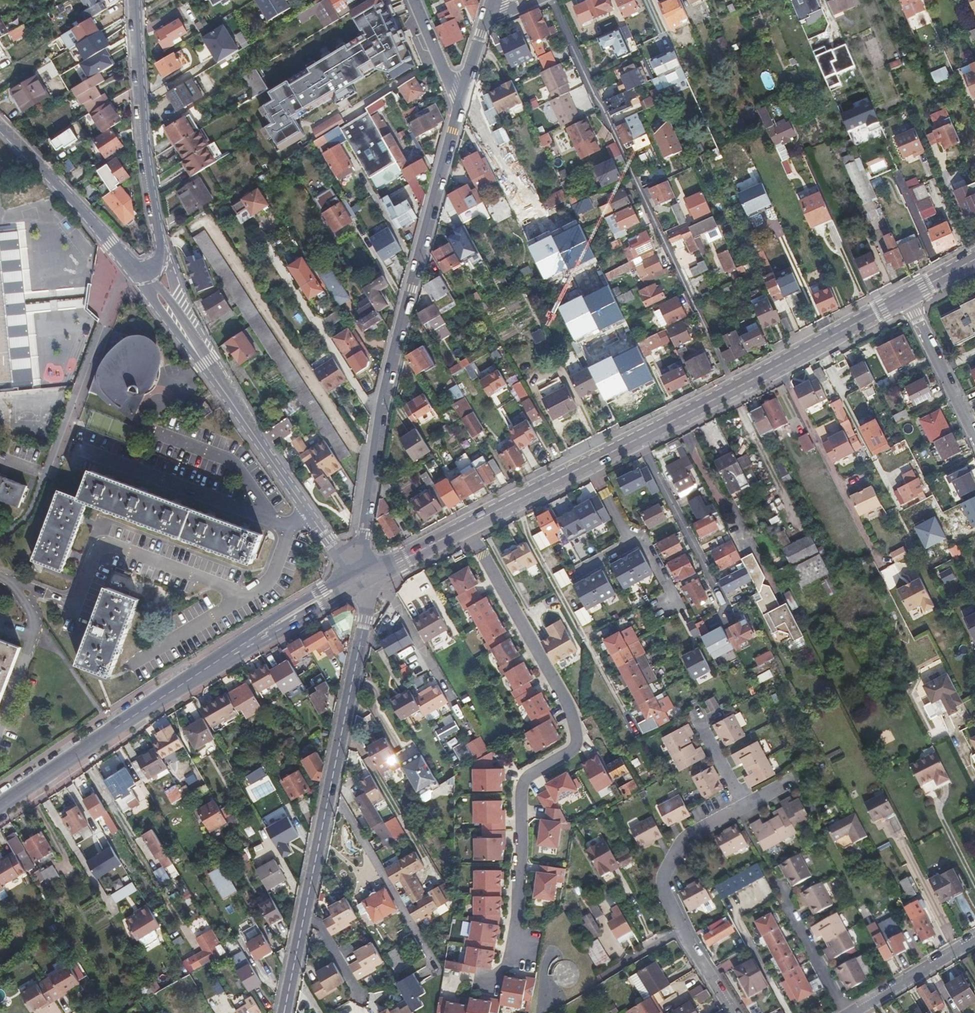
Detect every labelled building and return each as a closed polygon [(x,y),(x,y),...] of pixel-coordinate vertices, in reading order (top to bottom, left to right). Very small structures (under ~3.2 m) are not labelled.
[(87,7),(82,10),(88,20),(92,18),(107,8),(103,0),(83,0),(87,7)] [(256,0),(268,21),(289,9),(286,2),(284,0),(256,0)] [(316,5),(325,21),(338,13),(331,0),(324,0),(317,4),(316,5)] [(357,1),(356,0),(333,0),(340,11),(357,1)] [(444,46),(463,38),(456,22),(461,19),(452,0),(446,0),(450,10),(444,12),(446,17),(440,20),(442,26),(436,28),(444,46)] [(464,0),(452,0),(461,19),(462,19),(460,14),(462,12),(460,8),(466,5),(464,0)] [(479,4),(477,0),(464,0),(466,5),(474,22),(479,4)] [(612,8),(609,0),(588,0),(574,6),(581,22),(612,8)] [(623,16),(638,9),(635,3),(634,0),(616,0),(623,16)] [(680,0),(661,0),(659,1),(668,23),(687,15),(682,5),(680,0)] [(817,0),(791,0),(800,21),(809,17),(808,15),(822,10),(817,0)] [(834,17),(855,8),(851,0),(827,0),(833,14),(834,17)] [(899,1),(907,17),(924,9),(920,0),(899,0),(899,1)] [(384,2),(355,17),(362,31),(364,29),(366,34),(309,68),(312,73),(291,85),(289,81),(270,92),(275,101),(264,106),(273,122),(267,127),(279,145),(301,131),(293,116),(335,91),(336,93),(376,69),(390,72),(405,63),(415,58),(384,2)] [(539,9),(520,17),(539,58),(544,69),(556,63),(551,52),(545,54),(538,40),(550,35),(551,36),(560,32),(557,26),(551,29),(552,30),(549,31),(541,14),(539,9)] [(438,15),(440,20),(446,17),(444,12),(438,15)] [(35,18),(14,30),(19,38),(40,26),(35,18)] [(73,29),(81,43),(99,32),(92,18),(88,20),(73,29)] [(8,33),(0,20),(0,38),(8,33)] [(158,34),(167,49),(191,35),(182,20),(158,34)] [(627,25),(598,37),(603,50),(612,46),(617,57),(630,51),(625,39),(632,36),(627,25)] [(215,66),(236,54),(221,30),(201,43),(215,66)] [(490,36),(495,45),(500,43),(502,42),(495,30),(490,36)] [(502,42),(500,43),(511,66),(519,62),(521,66),(533,61),(520,33),(502,42)] [(235,37),(243,48),(248,44),(240,34),(235,37)] [(826,52),(825,48),(814,52),(830,91),(843,85),(838,73),(855,66),(846,44),(826,52)] [(671,51),(652,59),(659,77),(679,69),(671,51)] [(236,54),(215,66),(219,73),(240,60),(236,54)] [(180,66),(174,56),(157,66),(163,77),(180,66)] [(888,64),(891,69),(901,64),(899,59),(888,64)] [(960,67),(973,97),(974,96),(974,60),(960,67)] [(556,63),(544,69),(541,70),(554,98),(568,92),(571,91),(566,81),(569,80),(560,62),(556,63)] [(620,93),(631,88),(640,84),(648,81),(643,71),(638,72),(634,64),(624,68),(627,76),(622,79),(623,84),(617,87),(620,93)] [(945,65),(930,71),(935,82),(950,76),(945,65)] [(215,66),(204,73),(209,80),(219,73),(215,66)] [(256,69),(249,73),(261,93),(268,88),(256,69)] [(162,87),(165,94),(186,82),(182,75),(162,87)] [(99,76),(73,92),(83,108),(86,107),(92,116),(110,104),(105,96),(103,97),(98,89),(105,85),(99,76)] [(47,97),(36,77),(12,92),(16,98),(19,96),(27,109),(47,97)] [(413,78),(394,91),(403,104),(422,92),(413,78)] [(168,94),(172,101),(187,92),(188,93),(193,102),(203,95),(194,79),(168,94)] [(654,85),(651,79),(648,81),(640,84),(642,90),(654,85)] [(513,84),(511,81),(502,85),(502,87),(489,93),(498,111),(510,106),(514,112),(524,107),(513,84)] [(620,93),(608,99),(614,113),(632,105),(629,99),(635,96),(631,88),(620,93)] [(181,109),(193,102),(188,93),(187,92),(172,101),(175,106),(179,105),(181,109)] [(568,92),(554,98),(549,101),(561,125),(579,117),(568,92)] [(643,101),(646,109),(662,102),(658,94),(643,101)] [(110,104),(92,116),(104,134),(122,122),(110,104)] [(414,115),(405,120),(408,126),(415,137),(437,125),(436,124),(444,119),(434,104),(427,107),(431,115),(418,122),(414,115)] [(757,109),(763,122),(781,162),(788,159),(781,144),(789,140),(788,138),(794,135),(788,122),(786,123),(784,119),(772,125),(763,106),(757,109)] [(86,107),(83,108),(89,118),(92,116),(86,107)] [(358,113),(339,126),(347,140),(382,200),(409,183),(407,179),(402,171),(389,147),(383,137),(366,108),(358,113)] [(851,117),(860,137),(878,128),(870,109),(851,117)] [(637,113),(613,123),(615,128),(619,127),(627,147),(636,143),(635,139),(647,134),(637,113)] [(165,128),(175,145),(198,131),(188,114),(165,128)] [(930,145),(938,142),(941,141),(945,148),(961,141),(953,122),(949,123),(946,117),(941,119),(944,126),(933,131),(923,135),(926,142),(929,142),(930,145)] [(682,149),(670,120),(654,132),(664,155),(672,152),(673,153),(682,149)] [(602,149),(589,122),(569,129),(583,158),(602,149)] [(324,136),(327,141),(332,149),(322,156),(337,180),(352,170),(337,146),(347,140),(339,126),(334,129),(324,136)] [(415,137),(408,126),(405,128),(418,151),(422,149),(415,137)] [(915,129),(895,138),(904,158),(913,154),(914,157),(925,152),(915,129)] [(123,147),(112,131),(95,142),(106,158),(123,147)] [(198,131),(175,145),(185,160),(206,148),(208,147),(198,131)] [(404,137),(401,131),(395,134),(399,140),(404,137)] [(546,132),(538,136),(543,146),(551,142),(546,132)] [(67,151),(80,143),(73,133),(54,146),(60,154),(66,150),(67,151)] [(390,133),(383,137),(389,147),(402,171),(404,170),(408,178),(407,179),(409,183),(409,184),(423,207),(426,194),(415,175),(427,168),(422,159),(418,161),(417,158),(411,162),(412,165),(409,166),(390,133)] [(480,146),(475,135),(469,138),(474,149),(480,146)] [(310,144),(314,149),(327,141),(324,136),(310,144)] [(623,156),(617,143),(608,147),(614,160),(623,156)] [(310,144),(301,150),(305,155),(314,149),(310,144)] [(185,160),(183,161),(191,176),(214,161),(206,148),(185,160)] [(478,153),(465,160),(475,179),(488,172),(478,153)] [(98,188),(104,198),(118,188),(117,186),(129,177),(117,159),(98,171),(105,183),(98,188)] [(867,216),(882,210),(862,163),(856,165),(854,159),(844,163),(867,216)] [(621,176),(614,160),(595,168),(603,185),(621,176)] [(653,181),(661,177),(658,169),(650,173),(653,181)] [(212,198),(200,178),(177,192),(190,212),(212,198)] [(565,179),(559,182),(564,191),(568,200),(570,206),(576,203),(565,179)] [(652,189),(654,195),(658,202),(674,195),(668,182),(652,189)] [(917,209),(922,219),(928,216),(935,213),(921,182),(908,188),(917,209)] [(409,183),(382,200),(383,201),(390,196),(409,184),(409,183)] [(974,216),(974,183),(959,190),(971,217),(972,218),(974,216)] [(770,205),(761,184),(737,194),(745,215),(770,205)] [(650,185),(644,188),(644,191),(647,198),(654,195),(652,189),(650,185)] [(486,206),(477,190),(472,192),(469,186),(452,194),(461,213),(478,206),(485,220),(491,218),(486,206)] [(104,198),(103,198),(122,224),(128,220),(130,201),(120,187),(118,188),(104,198)] [(601,210),(605,218),(616,214),(614,211),(630,204),(623,188),(607,195),(609,201),(611,206),(601,210)] [(257,190),(232,206),(237,214),(247,208),(252,215),(267,206),(257,190)] [(971,217),(959,190),(955,192),(967,219),(971,217)] [(564,191),(541,202),(545,210),(568,200),(564,191)] [(710,210),(702,192),(686,199),(694,217),(710,210)] [(819,227),(832,220),(820,195),(801,204),(812,228),(818,225),(819,227)] [(390,196),(383,201),(398,227),(416,215),(406,199),(395,206),(390,196)] [(583,200),(588,210),(591,208),(587,198),(583,200)] [(576,203),(570,206),(575,216),(588,210),(583,200),(576,203)] [(351,209),(346,201),(323,215),(334,233),(352,222),(350,220),(356,217),(351,209)] [(599,205),(601,210),(611,206),(609,201),(599,205)] [(672,204),(680,223),(686,221),(677,202),(672,204)] [(486,206),(491,218),(493,220),(497,218),(490,205),(486,206)] [(639,222),(632,208),(607,219),(617,240),(620,239),(628,235),(625,228),(639,222)] [(912,227),(923,222),(922,219),(917,209),(906,213),(912,227)] [(716,225),(712,216),(689,226),(698,247),(702,254),(704,253),(703,251),(705,250),(699,236),(698,237),(697,234),(716,225)] [(923,222),(925,227),(928,225),(932,224),(928,216),(922,219),(923,222)] [(927,230),(936,251),(955,242),(946,222),(930,229),(927,230)] [(448,237),(452,244),(460,259),(476,251),(462,225),(453,230),(455,234),(448,237)] [(579,225),(552,238),(567,269),(594,257),(579,225)] [(689,226),(688,225),(668,234),(671,241),(683,236),(685,239),(690,251),(698,247),(689,226)] [(401,251),(387,227),(369,237),(383,261),(401,251)] [(213,270),(224,286),(237,306),(247,321),(250,327),(270,356),(291,389),(329,447),(343,468),(354,460),(204,231),(193,238),(213,270)] [(653,247),(646,231),(629,239),(632,245),(630,246),(635,255),(653,247)] [(895,269),(906,264),(897,244),(893,233),(884,237),(891,252),(885,255),(888,262),(892,261),(895,269)] [(552,238),(550,235),(528,246),(545,280),(567,269),(552,238)] [(683,236),(671,241),(673,244),(676,243),(681,241),(685,239),(683,236)] [(897,244),(906,264),(924,256),(916,236),(897,244)] [(617,240),(609,243),(612,249),(622,245),(620,239),(617,240)] [(460,259),(452,244),(434,254),(445,272),(461,262),(460,259)] [(0,245),(0,383),(14,382),(0,245)] [(719,260),(724,271),(735,266),(727,249),(719,253),(722,259),(719,260)] [(650,252),(603,273),(606,281),(643,264),(642,261),(652,257),(650,252)] [(442,270),(432,253),(430,262),(436,273),(442,270)] [(859,272),(863,280),(879,273),(871,254),(855,261),(859,272)] [(642,261),(643,264),(648,274),(642,277),(645,283),(670,271),(667,264),(662,266),(657,255),(652,257),(642,261)] [(197,267),(193,256),(184,259),(198,292),(213,286),(205,264),(197,267)] [(289,267),(302,286),(315,278),(302,258),(289,267)] [(693,276),(709,269),(704,259),(698,262),(698,264),(689,268),(693,276)] [(404,280),(406,271),(399,260),(393,264),(404,280)] [(735,267),(738,272),(749,267),(747,261),(735,266),(735,267)] [(329,266),(318,273),(320,275),(332,293),(341,307),(351,300),(329,266)] [(372,280),(363,287),(374,304),(379,311),(388,304),(380,291),(390,285),(381,270),(370,277),(372,280)] [(501,291),(490,270),(485,273),(495,293),(501,291)] [(777,280),(774,273),(767,276),(777,298),(784,295),(777,280)] [(777,280),(784,295),(799,289),(793,273),(777,280)] [(804,274),(810,288),(812,287),(807,273),(804,274)] [(315,278),(302,286),(310,298),(323,290),(315,278)] [(440,278),(425,287),(433,300),(437,298),(448,291),(440,278)] [(655,284),(640,290),(647,305),(665,297),(661,287),(657,289),(655,284)] [(623,317),(607,285),(583,297),(599,329),(623,317)] [(718,290),(720,295),(731,290),(729,285),(718,290)] [(610,290),(614,297),(616,297),(620,295),(617,288),(610,290)] [(813,295),(822,314),(839,306),(831,288),(813,295)] [(631,290),(620,295),(616,297),(619,303),(634,297),(631,290)] [(218,315),(219,317),(230,311),(219,293),(202,302),(212,318),(218,315)] [(599,329),(583,297),(582,295),(557,307),(575,342),(599,329)] [(686,314),(678,297),(660,305),(668,322),(686,314)] [(437,298),(433,300),(441,315),(446,324),(450,321),(437,298)] [(773,309),(768,299),(753,306),(762,326),(779,319),(775,308),(773,309)] [(954,344),(974,334),(974,299),(961,306),(962,309),(942,319),(954,344)] [(792,310),(802,309),(802,300),(792,300),(792,310)] [(379,311),(374,304),(363,312),(367,318),(359,324),(364,333),(385,320),(379,311)] [(436,330),(446,324),(441,315),(440,315),(434,305),(419,314),(425,324),(431,321),(436,330)] [(230,311),(219,317),(221,321),(232,315),(230,311)] [(340,317),(336,311),(322,320),(327,326),(340,317)] [(780,319),(786,333),(793,330),(787,317),(780,319)] [(690,338),(682,322),(668,329),(675,345),(690,338)] [(344,353),(357,345),(347,329),(334,337),(344,353)] [(758,329),(741,336),(748,351),(764,343),(758,329)] [(730,349),(722,353),(726,362),(745,354),(735,331),(725,336),(730,349)] [(242,332),(225,343),(239,364),(256,354),(242,332)] [(637,346),(643,358),(650,354),(647,347),(660,341),(656,333),(636,343),(637,346)] [(909,348),(903,335),(878,348),(890,372),(915,359),(909,348)] [(90,390),(97,393),(110,404),(113,401),(120,406),(133,400),(146,389),(149,386),(152,383),(155,375),(158,367),(160,360),(159,353),(157,348),(153,344),(148,340),(143,338),(136,338),(130,340),(125,343),(118,349),(111,356),(105,364),(102,371),(101,376),(96,374),(90,390)] [(365,357),(357,345),(344,353),(352,365),(365,357)] [(643,358),(637,346),(612,359),(628,390),(654,379),(643,358)] [(675,350),(682,363),(686,362),(687,361),(680,348),(675,350)] [(421,350),(407,358),(418,375),(428,370),(431,375),(434,373),(421,350)] [(491,354),(495,361),(503,357),(498,350),(491,354)] [(687,361),(686,362),(694,378),(699,376),(701,379),(706,377),(704,373),(712,369),(705,353),(687,361)] [(494,361),(490,354),(484,358),(488,364),(494,361)] [(628,390),(612,359),(611,356),(588,367),(591,373),(602,395),(605,401),(628,390)] [(333,361),(315,374),(329,394),(337,389),(336,387),(345,381),(333,361)] [(475,372),(479,379),(480,380),(498,369),(494,361),(488,364),(475,372)] [(865,361),(851,368),(861,388),(875,380),(865,361)] [(470,364),(464,368),(466,372),(473,383),(479,379),(475,372),(470,364)] [(461,365),(450,371),(453,375),(464,368),(461,365)] [(827,380),(820,367),(813,370),(818,379),(820,383),(827,380)] [(669,391),(688,382),(682,369),(663,378),(669,391)] [(490,397),(512,387),(504,370),(482,380),(490,397)] [(354,377),(361,388),(368,384),(361,373),(354,377)] [(602,395),(591,373),(572,382),(573,385),(583,403),(602,395)] [(929,388),(924,378),(906,387),(915,405),(933,396),(929,388)] [(805,409),(827,398),(820,383),(818,379),(811,382),(810,380),(794,388),(805,409)] [(465,396),(457,382),(445,390),(451,401),(452,403),(465,396)] [(531,399),(522,384),(515,388),(523,403),(531,399)] [(118,409),(134,420),(149,386),(146,389),(133,400),(120,406),(118,409)] [(577,408),(566,388),(539,402),(551,422),(577,408)] [(871,409),(862,391),(856,394),(865,412),(871,409)] [(433,406),(425,393),(406,404),(415,417),(433,406)] [(10,427),(11,397),(0,396),(0,427),(10,427)] [(469,403),(465,396),(452,403),(454,406),(473,439),(481,435),(479,431),(484,428),(473,410),(469,413),(464,405),(469,403)] [(543,420),(534,405),(531,399),(523,403),(534,425),(543,420)] [(789,424),(776,399),(769,403),(768,400),(764,402),(765,405),(762,406),(763,408),(774,430),(774,431),(789,424)] [(832,404),(856,450),(861,447),(852,430),(850,424),(842,408),(844,407),(841,399),(832,404)] [(213,411),(206,401),(197,407),(205,417),(213,411)] [(451,401),(438,408),(441,414),(454,406),(452,403),(451,401)] [(469,413),(473,410),(469,403),(464,405),(469,413)] [(774,430),(763,408),(750,415),(761,437),(774,430)] [(910,418),(906,409),(893,415),(897,424),(910,418)] [(945,421),(940,410),(921,420),(932,443),(935,441),(951,433),(945,421)] [(286,417),(265,433),(271,441),(280,435),(283,438),(288,434),(286,430),(292,426),(286,417)] [(545,425),(543,420),(534,425),(536,430),(545,425)] [(891,447),(877,420),(861,428),(875,455),(891,447)] [(426,445),(416,430),(400,441),(414,463),(430,452),(426,445)] [(833,463),(855,451),(844,430),(829,438),(830,440),(823,444),(833,463)] [(951,433),(935,441),(944,459),(961,451),(956,442),(951,433)] [(800,440),(807,452),(815,448),(809,435),(800,440)] [(306,462),(313,458),(299,438),(293,443),(306,462)] [(668,445),(672,452),(677,449),(679,454),(681,453),(683,457),(687,455),(679,440),(668,445)] [(525,463),(512,441),(504,445),(505,449),(501,453),(511,471),(525,463)] [(346,473),(343,468),(329,447),(313,458),(330,483),(346,473)] [(715,463),(735,501),(739,499),(736,493),(750,486),(734,454),(715,463)] [(457,468),(473,493),(485,486),(477,472),(467,455),(454,463),(457,468)] [(674,480),(681,493),(695,486),(687,472),(694,468),(688,456),(667,467),(674,480)] [(335,490),(330,483),(313,458),(306,462),(304,463),(318,483),(315,484),(324,497),(335,490)] [(487,464),(488,465),(495,476),(501,473),(493,460),(487,464)] [(793,480),(783,460),(775,464),(783,480),(785,483),(789,481),(793,480)] [(422,465),(416,469),(429,489),(435,485),(422,465)] [(488,465),(477,472),(485,486),(497,479),(495,476),(488,465)] [(964,466),(947,475),(950,482),(953,480),(961,497),(974,490),(974,481),(974,479),(971,472),(968,473),(964,466)] [(618,480),(626,494),(648,483),(653,493),(660,489),(648,467),(642,471),(641,468),(618,480)] [(456,492),(461,501),(473,493),(457,468),(445,475),(456,492)] [(687,472),(695,486),(702,482),(694,468),(687,472)] [(894,491),(901,505),(907,502),(919,496),(916,491),(923,487),(918,479),(917,479),(913,470),(906,474),(907,478),(905,479),(907,484),(894,491)] [(89,502),(252,563),(263,535),(92,471),(82,499),(60,491),(34,560),(35,560),(32,568),(42,572),(45,564),(63,571),(89,502)] [(390,486),(383,474),(378,508),(385,503),(397,496),(390,486)] [(0,475),(0,500),(19,507),(28,486),(0,475)] [(697,491),(695,486),(681,493),(674,480),(671,481),(681,498),(697,491)] [(424,520),(448,506),(444,499),(435,485),(429,489),(430,492),(413,503),(424,520)] [(861,515),(882,504),(873,486),(852,497),(861,515)] [(925,490),(929,497),(934,495),(931,487),(925,490)] [(448,506),(452,512),(454,510),(452,507),(461,501),(456,492),(444,499),(448,506)] [(927,498),(935,514),(942,510),(934,495),(929,497),(927,498)] [(611,518),(599,496),(575,508),(587,530),(611,518)] [(959,510),(969,532),(974,529),(974,502),(959,510)] [(385,503),(378,508),(376,518),(389,538),(399,532),(387,514),(390,512),(385,503)] [(667,519),(660,505),(642,514),(650,528),(667,519)] [(557,518),(570,542),(589,532),(587,530),(575,508),(557,518)] [(549,511),(536,518),(543,530),(551,544),(559,539),(555,533),(560,530),(549,511)] [(946,538),(935,516),(915,526),(926,548),(946,538)] [(719,529),(713,517),(695,526),(702,538),(719,529)] [(540,550),(551,544),(543,530),(532,536),(540,550)] [(706,543),(711,550),(722,544),(731,539),(726,530),(721,533),(722,535),(706,543)] [(785,531),(775,535),(783,550),(792,545),(785,531)] [(683,549),(676,534),(658,543),(666,558),(666,557),(669,562),(685,554),(683,549)] [(792,545),(783,550),(790,565),(796,576),(801,587),(830,573),(811,536),(792,545)] [(712,552),(721,569),(734,562),(733,560),(729,553),(736,549),(731,539),(722,544),(723,546),(712,552)] [(903,542),(909,554),(915,552),(910,540),(903,542)] [(502,555),(512,573),(526,566),(527,568),(538,563),(527,543),(517,548),(518,549),(512,553),(511,550),(502,555)] [(961,554),(957,545),(949,549),(954,558),(961,554)] [(891,554),(896,563),(909,556),(904,547),(891,554)] [(639,580),(653,572),(640,549),(632,553),(631,552),(625,555),(639,580)] [(740,556),(736,549),(729,553),(733,560),(740,556)] [(757,602),(773,634),(779,630),(787,633),(792,643),(805,636),(792,611),(788,603),(780,606),(770,586),(763,584),(766,577),(753,552),(741,559),(745,567),(752,580),(762,599),(757,602)] [(696,574),(686,553),(685,554),(669,562),(668,563),(676,577),(680,575),(683,581),(696,574)] [(624,588),(639,580),(625,555),(618,559),(619,561),(612,565),(624,588)] [(790,565),(775,573),(781,585),(796,576),(790,565)] [(720,580),(727,593),(725,593),(728,599),(739,593),(737,590),(740,589),(739,585),(745,582),(746,583),(752,580),(745,567),(720,580)] [(479,585),(469,568),(451,578),(461,596),(457,598),(461,604),(478,594),(474,588),(479,585)] [(572,582),(564,568),(554,574),(561,588),(572,582)] [(955,578),(950,568),(939,574),(944,584),(955,578)] [(602,601),(616,593),(603,570),(595,574),(594,572),(588,576),(602,601)] [(587,609),(602,601),(588,576),(581,580),(582,582),(580,583),(574,586),(585,606),(587,609)] [(837,593),(830,578),(822,582),(829,596),(837,593)] [(897,590),(908,611),(922,604),(925,611),(935,606),(920,578),(911,583),(912,584),(907,586),(907,585),(897,590)] [(708,598),(698,580),(683,587),(692,606),(708,598)] [(140,600),(108,588),(80,664),(112,676),(140,600)] [(799,607),(790,591),(784,594),(788,603),(792,611),(799,607)] [(478,594),(461,604),(465,611),(468,608),(478,626),(496,615),(486,598),(482,600),(478,594)] [(350,604),(327,617),(338,635),(352,628),(356,609),(350,604)] [(587,609),(585,606),(575,612),(583,626),(593,620),(587,609)] [(436,607),(428,612),(440,633),(448,628),(436,607)] [(440,633),(428,612),(414,621),(426,641),(440,633)] [(964,617),(973,638),(974,637),(974,612),(964,617)] [(506,632),(496,615),(478,626),(489,643),(485,645),(489,651),(492,649),(505,641),(502,635),(506,632)] [(747,618),(724,630),(731,643),(736,652),(742,649),(740,644),(756,635),(747,618)] [(578,650),(560,620),(546,628),(551,637),(541,643),(553,664),(578,650)] [(701,634),(711,653),(731,643),(724,630),(722,627),(710,633),(703,620),(696,624),(701,634)] [(694,637),(701,634),(696,624),(694,621),(687,625),(694,637)] [(396,633),(382,641),(390,656),(414,642),(403,623),(394,629),(396,633)] [(643,710),(647,719),(653,716),(659,728),(671,721),(666,712),(674,707),(668,696),(665,698),(657,702),(655,697),(653,693),(657,691),(653,683),(648,685),(647,684),(654,681),(649,673),(643,676),(641,672),(651,666),(629,627),(605,641),(612,654),(609,656),(612,662),(615,660),(623,674),(620,676),(626,687),(629,685),(637,700),(633,701),(639,712),(643,710)] [(333,628),(324,633),(337,655),(346,649),(333,628)] [(352,628),(338,635),(341,640),(351,634),(352,628)] [(304,643),(310,653),(317,649),(319,653),(325,650),(330,659),(337,655),(324,633),(323,631),(304,643)] [(22,647),(0,639),(0,704),(22,647)] [(288,660),(298,676),(305,672),(298,660),(310,653),(304,643),(302,639),(288,647),(289,647),(290,650),(285,653),(288,660)] [(520,656),(510,639),(505,641),(492,649),(503,666),(499,668),(503,675),(506,673),(519,665),(516,659),(520,656)] [(694,678),(711,670),(700,648),(697,650),(698,652),(694,654),(693,652),(683,657),(694,678)] [(721,657),(718,652),(712,655),(715,661),(721,657)] [(774,658),(751,670),(753,675),(777,663),(774,658)] [(298,676),(288,660),(271,670),(277,682),(284,693),(302,683),(298,676)] [(534,680),(524,662),(519,665),(506,673),(517,690),(513,692),(517,699),(533,689),(529,682),(534,680)] [(937,662),(925,668),(930,677),(942,671),(937,662)] [(250,675),(260,692),(277,682),(271,670),(267,664),(250,675)] [(774,677),(770,669),(756,676),(760,684),(774,677)] [(957,706),(963,703),(948,674),(940,678),(938,674),(931,677),(933,682),(924,686),(932,702),(924,705),(931,719),(947,711),(957,706)] [(319,691),(310,696),(320,714),(330,708),(325,701),(329,698),(330,687),(327,681),(317,688),(319,691)] [(242,709),(247,718),(263,709),(247,682),(228,694),(238,711),(242,709)] [(448,702),(438,685),(431,689),(421,695),(415,698),(421,708),(425,715),(448,702)] [(419,693),(421,695),(431,689),(430,686),(419,693)] [(552,710),(542,693),(537,695),(533,689),(517,699),(520,705),(524,703),(534,720),(549,711),(552,710)] [(390,700),(401,719),(421,708),(415,698),(411,691),(403,695),(399,698),(398,695),(390,700)] [(228,694),(228,693),(202,709),(212,727),(238,711),(228,694)] [(655,697),(657,702),(665,698),(662,693),(655,697)] [(720,708),(714,696),(705,701),(711,712),(720,708)] [(959,711),(957,706),(947,711),(950,716),(959,711)] [(557,725),(549,711),(534,720),(530,723),(533,729),(526,733),(537,753),(562,738),(555,726),(557,725)] [(745,736),(734,714),(715,724),(727,746),(745,736)] [(469,717),(463,720),(470,733),(476,730),(469,717)] [(215,738),(204,718),(185,729),(196,749),(215,738)] [(457,720),(436,728),(440,739),(461,730),(457,720)] [(688,724),(663,737),(672,754),(692,743),(688,737),(694,734),(688,724)] [(160,741),(154,744),(156,749),(162,759),(185,746),(177,733),(177,734),(171,725),(156,734),(160,741)] [(386,737),(366,748),(376,765),(395,754),(386,737)] [(482,737),(468,746),(477,761),(491,753),(482,737)] [(766,758),(757,741),(732,754),(738,765),(743,763),(746,769),(766,758)] [(672,754),(681,771),(706,757),(700,747),(695,750),(692,743),(672,754)] [(629,753),(625,747),(620,750),(624,756),(629,753)] [(156,749),(132,763),(142,781),(151,775),(153,779),(158,777),(159,778),(170,772),(162,759),(156,749)] [(828,756),(833,763),(843,756),(839,750),(828,756)] [(598,751),(596,752),(613,783),(616,782),(598,751)] [(324,763),(318,752),(303,761),(313,779),(321,780),(324,763)] [(474,791),(502,791),(502,777),(505,777),(505,769),(493,769),(493,761),(493,752),(491,753),(477,761),(476,762),(476,769),(474,769),(474,791)] [(613,783),(596,752),(588,756),(591,760),(592,762),(589,763),(588,762),(582,765),(598,792),(613,783)] [(950,780),(936,753),(911,766),(920,786),(933,779),(937,786),(950,780)] [(395,754),(376,765),(383,777),(385,776),(389,778),(394,775),(394,771),(403,766),(402,766),(395,754)] [(421,754),(402,766),(403,766),(418,792),(429,785),(431,789),(432,792),(441,787),(437,780),(421,754)] [(775,775),(766,758),(746,769),(749,774),(744,777),(750,788),(775,775)] [(285,769),(280,759),(271,764),(276,774),(285,769)] [(623,759),(608,767),(615,780),(623,775),(630,771),(623,759)] [(105,781),(124,812),(140,803),(130,787),(135,783),(126,767),(105,780),(105,781)] [(723,789),(711,767),(693,777),(705,799),(723,789)] [(368,769),(357,776),(364,788),(367,792),(374,804),(385,798),(368,769)] [(300,770),(282,781),(292,799),(310,789),(300,770)] [(635,780),(630,771),(623,775),(628,783),(634,780),(635,780)] [(556,802),(578,790),(570,776),(568,772),(546,784),(548,789),(537,796),(544,807),(547,808),(560,809),(556,802)] [(93,790),(80,774),(65,786),(79,804),(81,802),(73,794),(77,790),(83,798),(93,790)] [(640,789),(634,780),(628,783),(620,788),(626,798),(640,789)] [(179,788),(177,785),(165,791),(173,803),(184,797),(179,788)] [(179,788),(184,797),(191,793),(186,785),(179,788)] [(431,789),(429,785),(418,792),(420,795),(431,789)] [(357,798),(356,798),(373,826),(374,825),(386,846),(395,840),(385,823),(374,804),(367,792),(364,788),(355,794),(357,798)] [(97,793),(84,801),(95,818),(102,814),(105,820),(111,816),(97,793)] [(895,812),(885,794),(865,804),(874,822),(884,817),(895,812)] [(690,813),(681,795),(658,807),(668,825),(690,813)] [(783,808),(794,829),(811,820),(801,799),(795,803),(792,797),(781,803),(783,808)] [(483,829),(505,829),(505,813),(502,813),(502,799),(474,800),(475,822),(483,822),(483,829)] [(221,810),(216,801),(199,811),(211,831),(228,821),(226,819),(221,810)] [(89,824),(78,806),(62,815),(73,834),(89,824)] [(227,806),(221,810),(226,819),(232,816),(227,806)] [(299,816),(293,806),(287,810),(293,820),(299,816)] [(539,845),(559,848),(561,828),(562,823),(567,824),(567,822),(560,809),(547,808),(545,820),(542,820),(539,845)] [(770,822),(780,843),(797,834),(794,829),(783,808),(773,814),(775,819),(770,822)] [(896,816),(895,812),(884,817),(886,821),(896,816)] [(282,822),(278,815),(270,819),(275,827),(282,822)] [(867,836),(856,815),(827,830),(832,840),(834,842),(848,834),(853,844),(867,836)] [(395,817),(385,823),(395,840),(395,841),(406,835),(395,817)] [(663,836),(653,818),(631,830),(641,848),(663,836)] [(780,843),(770,822),(764,825),(761,820),(750,826),(764,851),(780,843)] [(301,839),(290,821),(284,825),(276,830),(273,832),(281,846),(290,841),(292,844),(301,839)] [(245,828),(249,836),(256,833),(253,824),(245,828)] [(738,826),(716,838),(726,857),(748,845),(738,826)] [(173,864),(153,829),(143,835),(157,859),(159,858),(165,868),(173,864)] [(475,837),(475,859),(501,859),(503,859),(503,845),(506,845),(505,829),(483,829),(483,837),(475,837)] [(54,851),(42,831),(24,842),(36,861),(37,860),(54,851)] [(250,838),(256,846),(264,840),(257,832),(250,838)] [(14,851),(26,871),(28,869),(29,871),(36,867),(15,833),(6,838),(14,851)] [(119,873),(126,869),(106,837),(100,841),(119,873)] [(617,862),(606,841),(587,851),(601,877),(612,871),(609,867),(618,862),(617,862)] [(14,851),(4,858),(5,860),(3,861),(0,863),(0,880),(3,885),(26,871),(14,851)] [(56,855),(54,851),(37,860),(40,864),(56,855)] [(386,869),(394,884),(401,880),(407,891),(414,903),(407,907),(417,922),(432,913),(432,912),(438,908),(438,907),(447,902),(438,886),(429,892),(430,893),(425,896),(423,897),(421,893),(423,892),(424,891),(416,877),(414,878),(412,879),(409,875),(412,873),(424,866),(416,852),(386,869)] [(249,858),(246,853),(234,861),(236,866),(249,858)] [(636,860),(632,853),(617,862),(618,862),(620,867),(621,868),(636,860)] [(812,877),(800,855),(781,864),(793,886),(812,877)] [(286,878),(275,859),(256,870),(267,890),(286,878)] [(620,867),(618,862),(609,867),(612,871),(620,867)] [(758,863),(715,887),(722,900),(765,877),(758,863)] [(39,870),(48,884),(59,877),(52,865),(45,870),(44,867),(39,870)] [(567,869),(542,865),(541,872),(539,872),(535,897),(554,900),(557,882),(558,875),(565,876),(567,869)] [(238,892),(223,866),(209,874),(224,900),(238,892)] [(501,895),(501,870),(475,869),(475,887),(471,887),(471,895),(475,895),(501,895)] [(963,891),(952,869),(929,880),(941,902),(952,897),(963,891)] [(186,876),(182,878),(186,885),(190,882),(186,876)] [(915,892),(908,878),(900,882),(908,896),(915,892)] [(0,901),(9,896),(3,885),(0,880),(0,900),(0,901)] [(112,894),(117,902),(139,889),(134,881),(112,894)] [(712,900),(702,881),(680,893),(690,912),(712,900)] [(833,905),(821,883),(803,893),(815,915),(833,905)] [(568,892),(571,897),(578,894),(579,896),(584,892),(581,886),(575,889),(574,888),(568,892)] [(396,909),(385,889),(364,901),(369,910),(375,921),(396,909)] [(407,891),(401,895),(407,907),(414,903),(407,891)] [(585,898),(597,919),(604,915),(592,894),(585,898)] [(473,919),(499,924),(501,914),(501,895),(475,895),(475,913),(474,913),(473,919)] [(325,922),(332,935),(351,924),(349,922),(358,917),(347,898),(330,908),(334,916),(325,922)] [(918,901),(904,908),(911,921),(925,914),(924,914),(931,910),(925,898),(918,901)] [(273,899),(260,906),(271,925),(283,917),(273,899)] [(369,910),(364,901),(358,905),(363,914),(369,910)] [(138,939),(161,926),(148,905),(139,910),(140,912),(136,915),(127,921),(132,930),(138,939)] [(633,931),(618,906),(612,909),(615,915),(613,916),(615,920),(609,923),(619,940),(621,943),(635,935),(633,931)] [(601,932),(591,914),(584,918),(587,923),(591,930),(595,936),(601,932)] [(846,931),(837,914),(811,927),(818,939),(823,936),(826,942),(846,931)] [(935,936),(925,914),(911,921),(922,943),(935,936)] [(797,998),(799,1001),(813,994),(771,915),(757,923),(759,926),(755,929),(764,946),(769,944),(776,957),(782,969),(788,980),(783,983),(792,1000),(797,998)] [(248,941),(260,935),(252,919),(240,925),(248,941)] [(469,945),(495,950),(499,924),(473,919),(470,937),(466,936),(464,944),(469,945)] [(710,946),(735,932),(730,922),(725,925),(722,920),(709,927),(712,933),(704,937),(710,946)] [(876,924),(867,928),(885,962),(893,957),(890,951),(881,934),(880,932),(876,924)] [(897,924),(880,932),(881,934),(890,951),(893,949),(896,956),(906,951),(902,944),(906,942),(897,924)] [(196,956),(202,966),(226,952),(213,929),(197,939),(205,951),(196,956)] [(136,941),(138,939),(132,930),(130,932),(136,941)] [(855,948),(846,931),(826,942),(829,947),(824,950),(830,961),(855,948)] [(274,952),(263,934),(248,943),(258,959),(264,956),(265,957),(274,952)] [(183,935),(174,939),(177,946),(186,942),(183,935)] [(598,940),(585,947),(600,971),(613,963),(598,940)] [(351,966),(358,979),(377,968),(375,966),(384,961),(373,942),(356,953),(360,960),(351,966)] [(446,960),(445,968),(476,973),(477,965),(491,968),(495,950),(469,945),(466,963),(446,960)] [(396,972),(407,966),(396,948),(386,954),(396,972)] [(238,971),(250,990),(262,983),(250,964),(243,951),(230,958),(238,971)] [(777,971),(782,969),(776,957),(771,959),(777,971)] [(770,986),(755,959),(736,970),(750,996),(770,986)] [(866,981),(855,959),(836,970),(848,992),(866,981)] [(552,972),(552,975),(553,975),(553,978),(554,980),(556,982),(558,984),(561,986),(563,987),(566,987),(568,987),(571,986),(573,985),(576,983),(577,981),(579,979),(579,976),(580,974),(580,971),(579,969),(578,967),(576,964),(574,963),(572,961),(569,960),(567,960),(564,960),(562,961),(559,962),(557,963),(555,965),(554,967),(553,970),(552,972)] [(670,984),(656,961),(638,972),(652,995),(660,991),(670,984)] [(345,982),(335,963),(317,973),(322,981),(312,987),(320,1000),(338,989),(337,987),(345,982)] [(70,965),(44,980),(56,1000),(63,996),(70,991),(69,989),(81,983),(70,965)] [(630,977),(645,1000),(649,997),(652,995),(638,972),(630,977)] [(536,978),(520,975),(519,977),(505,975),(501,999),(500,1002),(522,1006),(524,998),(532,1000),(536,978)] [(963,975),(955,980),(946,986),(960,1009),(974,1000),(974,994),(963,975)] [(44,980),(21,994),(31,1012),(41,1006),(42,1008),(49,1004),(56,1000),(44,980)] [(154,993),(161,989),(155,980),(149,984),(153,991),(154,993)] [(149,984),(148,983),(140,988),(145,996),(153,991),(149,984)] [(918,989),(930,1009),(936,1005),(939,1010),(945,1006),(937,991),(932,994),(926,984),(921,987),(918,989)] [(711,995),(707,989),(696,996),(700,1002),(711,995)] [(666,1000),(660,991),(652,995),(649,997),(655,1006),(666,1000)] [(253,996),(247,1000),(248,1004),(237,1011),(238,1012),(260,1012),(262,1011),(253,996)] [(468,1012),(498,1012),(500,1002),(501,999),(485,996),(484,999),(470,997),(469,1004),(468,1012)] [(455,1002),(456,1000),(440,997),(438,1012),(468,1012),(469,1004),(455,1002)] [(649,997),(645,1000),(633,1007),(636,1012),(659,1012),(655,1006),(649,997)] [(691,1001),(674,1012),(699,1012),(691,1001)] [(614,1004),(610,1007),(613,1012),(615,1012),(619,1011),(614,1004)] [(410,1005),(401,1010),(400,1007),(391,1012),(389,1009),(382,1012),(415,1012),(410,1005)]
